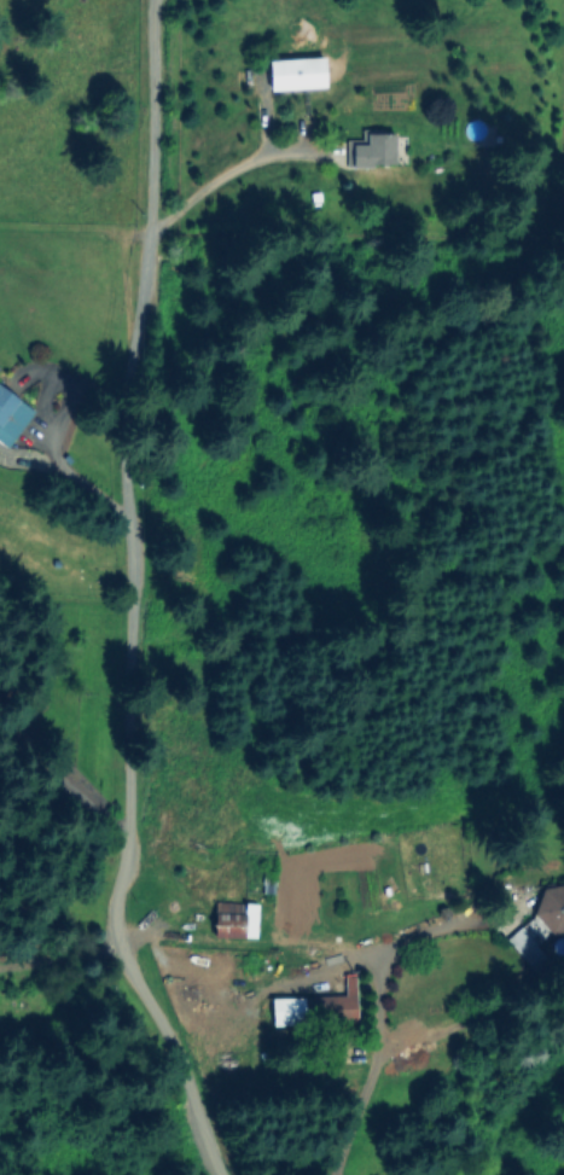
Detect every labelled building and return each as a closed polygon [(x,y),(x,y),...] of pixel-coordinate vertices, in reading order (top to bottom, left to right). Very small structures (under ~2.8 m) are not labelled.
[(326,87),(274,89),(273,62),(325,59),(326,87)] [(399,134),(399,163),(377,163),(377,168),(351,168),(351,142),(374,142),(374,134),(399,134)] [(11,447),(0,439),(0,384),(36,412),(11,447)] [(27,687),(33,704),(43,700),(38,684),(27,687)] [(543,886),(563,885),(563,930),(552,932),(551,932),(536,944),(551,962),(539,972),(510,937),(537,915),(536,914),(543,886)] [(260,904),(258,940),(214,936),(216,902),(260,904)] [(360,1022),(274,1024),(273,997),(345,995),(344,977),(359,976),(360,1022)]
